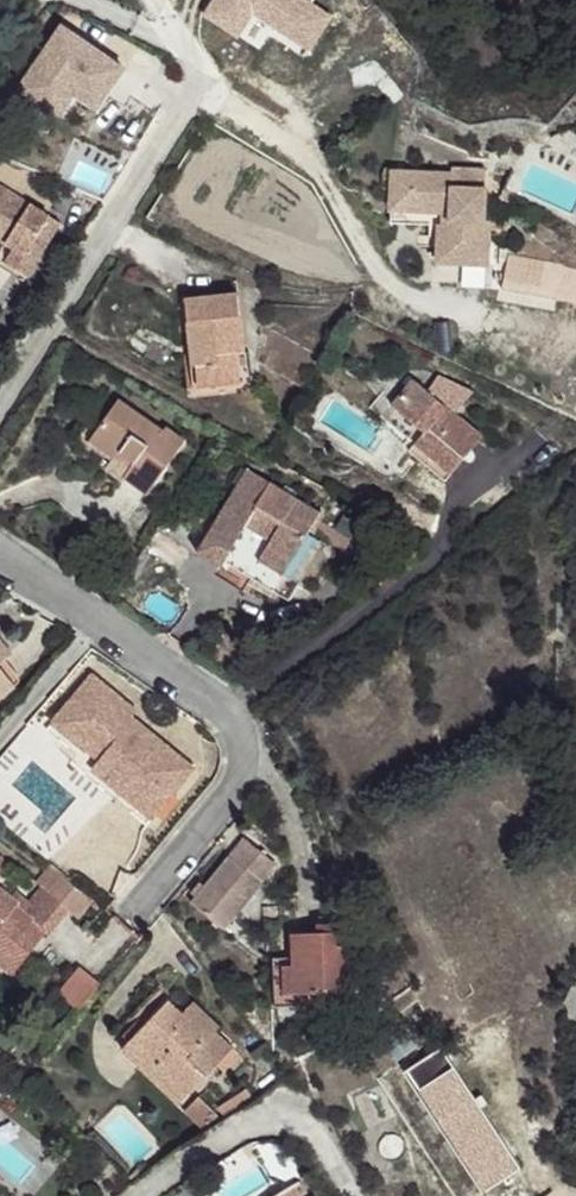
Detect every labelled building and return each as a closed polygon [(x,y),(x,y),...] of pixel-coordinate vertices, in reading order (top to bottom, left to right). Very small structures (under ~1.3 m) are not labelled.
[(203,16),(238,39),(254,16),(312,52),(333,15),(313,4),(316,0),(213,0),(203,16)] [(124,70),(62,28),(18,93),(57,120),(75,94),(97,109),(124,70)] [(0,163),(0,263),(4,266),(6,263),(27,276),(60,223),(54,219),(45,214),(49,206),(60,186),(22,169),(20,173),(1,161),(0,163)] [(452,174),(411,173),(410,212),(451,213),(450,225),(439,224),(438,264),(488,265),(489,222),(485,222),(486,169),(452,168),(452,174)] [(450,225),(451,213),(410,212),(411,173),(393,172),(390,223),(439,224),(450,225)] [(519,198),(503,191),(500,199),(515,206),(519,198)] [(49,206),(45,214),(54,219),(58,212),(49,206)] [(543,264),(512,258),(507,283),(538,288),(543,264)] [(238,294),(186,300),(193,367),(198,366),(200,389),(240,384),(236,353),(244,352),(238,294)] [(438,351),(436,356),(468,370),(469,365),(438,351)] [(200,389),(198,366),(193,367),(185,368),(189,399),(242,393),(245,392),(250,385),(251,382),(248,352),(244,352),(236,353),(240,384),(200,389)] [(451,475),(464,459),(483,435),(456,413),(475,391),(439,377),(427,391),(414,380),(392,406),(424,433),(415,445),(451,475)] [(148,495),(185,441),(166,428),(163,432),(119,401),(95,435),(118,451),(106,469),(122,480),(124,478),(148,495)] [(308,535),(321,513),(248,469),(202,545),(227,559),(245,527),(247,524),(272,539),(270,542),(265,551),(290,566),(284,575),(299,584),(323,543),(308,535)] [(272,539),(247,524),(245,527),(270,542),(272,539)] [(227,559),(202,545),(197,553),(221,568),(227,559)] [(290,566),(265,551),(250,577),(274,592),(284,575),(290,566)] [(16,687),(0,667),(0,699),(16,687)] [(194,769),(132,718),(137,712),(92,675),(53,724),(99,762),(87,777),(147,826),(194,769)] [(191,903),(224,931),(263,884),(262,883),(273,869),(273,862),(244,838),(191,903)] [(0,857),(0,876),(3,878),(12,867),(0,857)] [(14,976),(47,934),(48,935),(69,909),(80,918),(93,901),(51,866),(37,883),(43,887),(23,911),(17,906),(19,904),(0,888),(0,965),(14,976)] [(329,924),(330,933),(318,933),(292,934),(293,958),(294,1007),(315,1006),(315,1008),(321,1009),(331,1009),(337,1008),(336,993),(374,991),(373,970),(356,970),(354,924),(329,924)] [(318,925),(318,933),(330,933),(329,924),(318,925)] [(273,1007),(294,1007),(293,958),(273,959),(273,1007)] [(76,972),(58,994),(79,1011),(97,988),(76,972)] [(182,1015),(169,1002),(135,1038),(191,1091),(216,1066),(224,1073),(238,1059),(238,1056),(237,1053),(216,1034),(204,1046),(194,1036),(198,1031),(182,1015)] [(204,1046),(216,1034),(221,1029),(194,1003),(182,1015),(198,1031),(194,1036),(204,1046)] [(191,1091),(135,1038),(123,1051),(180,1104),(191,1091)] [(252,1101),(246,1091),(219,1109),(225,1119),(252,1101)] [(185,1113),(203,1130),(217,1116),(199,1098),(185,1113)] [(137,1170),(130,1178),(134,1182),(143,1176),(137,1170)] [(275,1195),(307,1195),(298,1181),(275,1195)]
